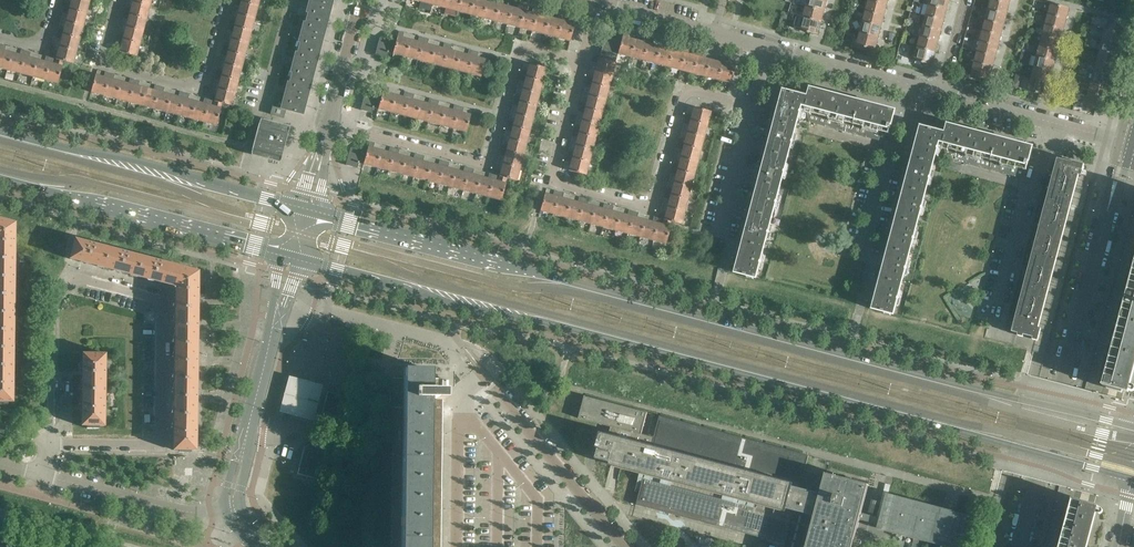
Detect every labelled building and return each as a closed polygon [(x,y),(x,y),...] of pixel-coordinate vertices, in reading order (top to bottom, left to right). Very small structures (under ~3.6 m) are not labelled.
[(90,1),(85,0),(66,0),(64,6),(70,7),(69,9),(86,14),(90,1)] [(146,19),(150,6),(127,0),(124,11),(130,12),(129,14),(146,19)] [(447,0),(434,0),(433,5),(445,8),(447,0)] [(461,0),(447,0),(445,8),(457,12),(461,0)] [(474,0),(461,0),(457,12),(470,15),(474,0)] [(487,1),(485,0),(474,0),(470,15),(482,18),(487,1)] [(500,0),(490,0),(489,1),(487,1),(482,18),(495,21),(500,0)] [(512,7),(510,7),(511,2),(505,0),(500,0),(495,21),(507,25),(512,7)] [(827,2),(821,0),(807,0),(807,1),(808,1),(806,7),(824,12),(827,2)] [(949,0),(930,0),(929,6),(947,11),(949,0)] [(1006,15),(1009,5),(991,0),(991,1),(990,1),(989,4),(990,5),(988,11),(1006,15)] [(255,18),(258,6),(241,1),(240,4),(235,2),(232,12),(255,18)] [(884,17),(887,6),(869,1),(869,2),(868,2),(867,6),(868,6),(866,12),(884,17)] [(326,23),(330,8),(309,2),(307,12),(309,12),(307,18),(326,23)] [(520,28),(526,5),(515,3),(514,8),(512,7),(507,25),(520,28)] [(1066,20),(1069,8),(1052,3),(1051,6),(1050,5),(1049,9),(1050,9),(1048,15),(1066,20)] [(532,31),(537,14),(534,13),(536,8),(526,5),(520,28),(532,31)] [(944,21),(947,11),(929,6),(929,7),(928,7),(927,10),(928,10),(926,16),(944,21)] [(821,22),(824,12),(806,7),(806,8),(805,8),(804,12),(805,12),(803,18),(821,22)] [(83,26),(86,14),(69,9),(68,11),(63,10),(61,20),(83,26)] [(545,35),(550,12),(540,9),(539,15),(537,14),(532,31),(545,35)] [(1004,26),(1006,15),(988,11),(987,11),(986,15),(987,15),(986,21),(1004,26)] [(251,31),(255,18),(232,12),(230,23),(235,24),(234,26),(251,31)] [(557,38),(562,21),(559,20),(561,15),(550,12),(545,35),(557,38)] [(881,27),(884,17),(866,12),(866,13),(865,12),(864,16),(865,16),(863,22),(881,27)] [(143,31),(146,19),(129,14),(128,17),(123,15),(121,25),(143,31)] [(1063,30),(1066,20),(1048,15),(1048,16),(1047,16),(1046,19),(1047,20),(1046,26),(1063,30)] [(570,41),(574,24),(575,19),(565,16),(564,21),(562,21),(557,38),(570,41)] [(941,32),(944,21),(926,16),(926,17),(925,17),(924,21),(925,21),(923,27),(941,32)] [(323,38),(326,23),(307,18),(306,23),(304,23),(301,32),(323,38)] [(818,34),(821,22),(803,18),(803,19),(802,18),(801,22),(802,22),(801,28),(808,30),(808,33),(810,33),(810,32),(818,34)] [(1123,35),(1126,23),(1109,19),(1108,21),(1107,20),(1106,24),(1107,24),(1105,30),(1123,35)] [(80,39),(83,26),(61,20),(58,30),(63,32),(62,34),(80,39)] [(1001,36),(1004,26),(986,21),(985,22),(984,25),(985,26),(983,32),(1001,36)] [(878,37),(881,27),(863,22),(863,23),(862,23),(861,27),(862,27),(861,33),(878,37)] [(140,44),(143,31),(121,25),(118,35),(123,37),(122,39),(140,44)] [(248,43),(251,31),(234,26),(233,29),(228,27),(226,37),(248,43)] [(1061,41),(1063,30),(1046,26),(1045,27),(1044,26),(1043,30),(1044,30),(1043,36),(1061,41)] [(938,42),(941,32),(923,27),(923,28),(922,28),(921,31),(922,31),(920,37),(938,42)] [(1121,45),(1123,35),(1105,30),(1105,31),(1104,31),(1103,34),(1104,35),(1103,41),(1121,45)] [(319,53),(323,38),(301,32),(299,42),(301,42),(299,48),(319,53)] [(405,57),(411,35),(401,32),(400,37),(397,36),(396,42),(393,54),(405,57)] [(630,57),(636,35),(626,32),(625,37),(622,36),(621,41),(618,54),(630,57)] [(998,47),(1001,36),(983,32),(982,32),(981,36),(982,36),(980,42),(998,47)] [(875,49),(878,37),(861,33),(860,34),(859,33),(858,37),(859,37),(858,43),(866,45),(865,48),(867,48),(867,47),(875,49)] [(76,51),(80,39),(62,34),(62,36),(57,35),(54,45),(76,51)] [(418,60),(423,43),(420,42),(422,37),(411,35),(405,57),(418,60)] [(643,60),(647,43),(645,43),(647,37),(636,35),(630,57),(643,60)] [(618,54),(621,41),(616,40),(616,39),(605,36),(599,58),(615,62),(618,54)] [(1058,51),(1061,41),(1043,36),(1043,37),(1042,37),(1041,40),(1042,41),(1040,47),(1058,51)] [(245,56),(248,43),(226,37),(223,48),(228,49),(228,51),(245,56)] [(393,54),(396,42),(380,37),(375,54),(386,57),(388,52),(393,54)] [(935,53),(938,42),(920,37),(920,38),(919,38),(918,42),(919,42),(918,48),(935,53)] [(430,64),(436,41),(426,38),(425,44),(423,43),(418,60),(430,64)] [(136,57),(140,44),(122,39),(122,41),(117,40),(114,50),(119,52),(136,57)] [(655,64),(661,41),(651,39),(650,44),(647,43),(643,60),(655,64)] [(443,67),(447,50),(445,49),(446,44),(436,41),(430,64),(443,67)] [(668,67),(672,50),(670,49),(671,44),(661,41),(655,64),(668,67)] [(1118,56),(1121,45),(1103,41),(1102,42),(1101,41),(1100,45),(1101,45),(1100,51),(1118,56)] [(995,57),(998,47),(980,42),(980,43),(979,43),(978,46),(979,47),(977,53),(995,57)] [(14,48),(3,45),(2,50),(0,50),(0,68),(8,70),(14,48)] [(73,64),(76,51),(54,45),(51,55),(56,57),(56,59),(64,61),(73,64)] [(455,70),(461,48),(451,45),(450,50),(447,50),(443,67),(455,70)] [(680,70),(686,48),(676,45),(675,50),(672,50),(668,67),(680,70)] [(1055,62),(1058,51),(1040,47),(1040,48),(1039,47),(1038,51),(1039,51),(1037,57),(1055,62)] [(20,73),(25,56),(22,56),(24,50),(14,48),(8,70),(20,73)] [(315,68),(319,53),(299,48),(298,53),(296,53),(293,62),(315,68)] [(468,73),(472,56),(470,56),(471,50),(461,48),(455,70),(468,73)] [(693,74),(697,56),(695,56),(696,50),(686,48),(680,70),(693,74)] [(932,64),(935,53),(918,48),(917,49),(916,49),(915,52),(916,52),(915,58),(923,60),(922,63),(924,63),(925,62),(932,64)] [(242,68),(245,56),(228,51),(227,53),(222,52),(219,62),(242,68)] [(1115,66),(1118,56),(1100,51),(1100,52),(1099,52),(1098,55),(1099,56),(1097,62),(1115,66)] [(33,77),(39,54),(28,52),(27,57),(25,56),(20,73),(33,77)] [(481,77),(485,60),(486,54),(476,52),(474,57),(472,56),(468,73),(481,77)] [(705,77),(711,54),(701,52),(699,57),(697,56),(693,74),(705,77)] [(992,68),(995,57),(977,53),(976,53),(975,57),(976,57),(975,63),(992,68)] [(45,80),(50,63),(47,62),(49,57),(39,54),(33,77),(45,80)] [(717,80),(722,63),(720,62),(721,57),(711,54),(705,77),(717,80)] [(1052,72),(1055,62),(1037,57),(1037,58),(1036,58),(1035,61),(1036,62),(1034,68),(1052,72)] [(615,62),(599,58),(598,58),(597,60),(592,59),(589,69),(612,75),(615,62)] [(730,84),(735,66),(734,66),(736,61),(726,58),(724,63),(722,63),(717,80),(730,84)] [(238,81),(242,68),(219,62),(216,72),(222,74),(221,76),(238,81)] [(311,83),(315,68),(293,62),(291,72),(293,72),(291,78),(311,83)] [(1112,77),(1115,66),(1097,62),(1097,63),(1096,62),(1095,66),(1096,66),(1094,72),(1112,77)] [(62,66),(54,64),(50,63),(45,80),(58,83),(62,66)] [(543,81),(546,68),(529,64),(524,63),(521,73),(526,74),(526,76),(543,81)] [(989,79),(992,68),(975,63),(974,64),(973,64),(972,67),(973,68),(972,73),(980,75),(979,78),(981,78),(982,77),(989,79)] [(1050,83),(1052,72),(1034,68),(1034,69),(1033,68),(1032,72),(1033,72),(1032,78),(1050,83)] [(609,87),(612,75),(589,69),(587,79),(592,81),(591,83),(609,87)] [(104,96),(109,78),(106,78),(108,73),(98,70),(96,75),(91,92),(104,96)] [(1109,87),(1112,77),(1094,72),(1094,73),(1093,73),(1092,76),(1093,77),(1092,83),(1109,87)] [(117,99),(122,76),(112,74),(111,79),(109,78),(104,96),(117,99)] [(129,102),(134,85),(131,84),(133,79),(122,76),(117,99),(129,102)] [(235,93),(238,81),(221,76),(220,78),(215,77),(212,87),(235,93)] [(540,93),(543,81),(526,76),(525,79),(520,77),(517,88),(540,93)] [(307,98),(311,83),(291,78),(290,83),(288,83),(286,92),(307,98)] [(1046,95),(1050,83),(1032,78),(1031,79),(1030,79),(1030,82),(1031,83),(1029,88),(1037,90),(1036,93),(1038,94),(1039,92),(1046,95)] [(141,106),(147,83),(137,80),(136,86),(134,85),(129,102),(141,106)] [(154,109),(158,92),(156,91),(158,86),(147,83),(141,106),(154,109)] [(606,100),(609,87),(591,83),(591,85),(586,84),(583,94),(606,100)] [(1107,98),(1109,87),(1092,83),(1091,84),(1090,83),(1089,87),(1090,87),(1089,93),(1107,98)] [(166,112),(172,90),(162,87),(161,92),(158,92),(154,109),(166,112)] [(232,106),(235,93),(212,87),(210,97),(215,99),(214,101),(222,103),(232,106)] [(391,112),(397,90),(387,87),(385,92),(383,92),(381,97),(378,109),(391,112)] [(536,106),(540,93),(517,88),(514,98),(520,99),(519,101),(536,106)] [(820,115),(826,92),(811,88),(809,97),(805,96),(801,110),(820,115)] [(179,115),(183,98),(181,98),(182,92),(172,90),(166,112),(179,115)] [(403,116),(408,98),(406,98),(407,93),(397,90),(391,112),(403,116)] [(757,277),(785,172),(801,110),(805,96),(784,91),(736,272),(757,277)] [(303,114),(307,98),(286,92),(283,102),(285,102),(283,109),(286,109),(303,114)] [(854,124),(860,101),(826,92),(820,115),(835,119),(832,128),(837,129),(839,121),(854,124)] [(378,109),(381,97),(365,93),(361,110),(372,113),(373,108),(378,109)] [(1104,110),(1107,98),(1089,93),(1089,94),(1088,94),(1087,97),(1088,98),(1086,103),(1094,106),(1093,108),(1095,109),(1096,108),(1104,110)] [(191,119),(197,96),(187,94),(185,99),(183,98),(179,115),(191,119)] [(416,119),(422,97),(412,94),(410,99),(408,98),(403,116),(416,119)] [(602,112),(606,100),(583,94),(580,104),(585,105),(585,108),(602,112)] [(204,122),(208,105),(206,104),(207,99),(197,96),(191,119),(204,122)] [(428,122),(433,105),(431,104),(432,99),(422,97),(416,119),(428,122)] [(441,125),(447,103),(436,100),(435,106),(433,105),(428,122),(441,125)] [(533,118),(536,106),(519,101),(518,104),(513,102),(510,112),(533,118)] [(889,134),(895,111),(860,101),(854,124),(869,128),(867,137),(871,138),(874,130),(889,134)] [(453,129),(458,112),(455,111),(457,106),(447,103),(441,125),(453,129)] [(221,108),(213,106),(208,105),(204,122),(216,125),(221,108)] [(283,117),(286,109),(283,109),(273,106),(271,114),(283,117)] [(707,124),(711,112),(693,107),(688,106),(685,116),(690,118),(690,120),(707,124)] [(466,132),(471,115),(470,115),(471,110),(461,107),(460,112),(458,112),(453,129),(466,132)] [(599,125),(602,112),(585,108),(584,110),(579,109),(576,119),(599,125)] [(530,131),(533,118),(510,112),(508,123),(513,124),(512,126),(530,131)] [(596,137),(599,125),(576,119),(574,129),(579,130),(578,133),(596,137)] [(704,137),(707,124),(690,120),(689,122),(684,121),(681,131),(704,137)] [(281,161),(288,136),(289,129),(259,121),(251,153),(281,161)] [(957,152),(963,128),(948,124),(946,133),(942,132),(938,147),(957,152)] [(526,143),(530,131),(512,126),(512,128),(507,127),(504,137),(526,143)] [(938,147),(942,132),(921,127),(913,158),(934,163),(938,147)] [(991,161),(997,138),(963,128),(957,152),(972,156),(970,164),(974,165),(977,157),(991,161)] [(701,149),(704,137),(681,131),(679,141),(684,142),(683,145),(701,149)] [(592,149),(596,137),(578,133),(578,135),(573,133),(570,144),(592,149)] [(523,156),(526,143),(504,137),(501,147),(506,149),(506,151),(523,156)] [(1026,170),(1032,147),(997,138),(991,161),(1006,165),(1004,173),(1009,174),(1011,166),(1026,170)] [(377,167),(382,145),(372,142),(371,147),(368,147),(367,152),(363,164),(377,167)] [(589,162),(592,149),(570,144),(567,154),(572,155),(572,157),(589,162)] [(389,171),(394,154),(391,153),(393,148),(382,145),(377,167),(389,171)] [(697,162),(701,149),(683,145),(683,147),(677,146),(675,156),(697,162)] [(363,164),(367,152),(351,148),(346,165),(357,168),(359,163),(363,164)] [(401,174),(407,152),(397,149),(396,154),(394,154),(389,171),(401,174)] [(520,168),(523,156),(506,151),(505,153),(500,152),(497,162),(520,168)] [(414,177),(418,160),(416,159),(418,154),(407,152),(401,174),(414,177)] [(426,181),(432,158),(422,156),(421,161),(418,160),(414,177),(426,181)] [(694,174),(697,162),(675,156),(672,166),(677,167),(677,170),(694,174)] [(586,175),(589,162),(572,157),(571,160),(566,158),(563,169),(568,170),(568,171),(575,172),(586,175)] [(439,184),(443,167),(441,166),(442,161),(432,158),(426,181),(439,184)] [(926,193),(934,163),(913,158),(905,188),(926,193)] [(1036,327),(1077,174),(1081,176),(1082,175),(1087,177),(1088,172),(1083,171),(1084,164),(1073,161),(1072,163),(1058,159),(1012,332),(1034,337),(1033,339),(1038,341),(1041,329),(1036,327)] [(451,187),(457,165),(447,162),(446,167),(443,167),(439,184),(451,187)] [(516,181),(520,168),(497,162),(495,172),(500,174),(499,176),(507,178),(516,181)] [(464,191),(468,173),(466,173),(467,167),(457,165),(451,187),(464,191)] [(476,194),(482,171),(472,169),(470,174),(468,173),(464,191),(476,194)] [(691,187),(694,174),(677,170),(676,172),(671,170),(668,181),(691,187)] [(488,197),(493,180),(491,179),(492,174),(482,171),(476,194),(488,197)] [(506,183),(498,181),(493,180),(488,197),(501,200),(506,183)] [(687,199),(691,187),(668,181),(665,191),(671,192),(670,194),(687,199)] [(553,214),(558,197),(556,196),(557,191),(547,188),(545,194),(545,193),(540,211),(553,214)] [(918,223),(926,193),(905,188),(897,218),(918,223)] [(566,218),(572,195),(561,192),(560,197),(558,197),(553,214),(566,218)] [(684,211),(687,199),(670,194),(669,197),(664,195),(662,205),(684,211)] [(578,221),(583,203),(580,203),(582,198),(572,195),(566,218),(578,221)] [(590,224),(596,202),(586,199),(585,204),(583,203),(578,221),(590,224)] [(603,227),(607,210),(605,209),(607,204),(596,202),(590,224),(603,227)] [(615,231),(621,208),(611,205),(610,211),(607,210),(603,227),(615,231)] [(681,224),(684,211),(662,205),(659,216),(664,217),(663,220),(671,222),(681,224)] [(628,234),(632,217),(630,216),(631,211),(621,208),(615,231),(628,234)] [(640,237),(646,215),(636,212),(635,217),(632,217),(628,234),(640,237)] [(653,240),(657,223),(655,223),(656,217),(646,215),(640,237),(653,240)] [(910,253),(918,223),(897,218),(889,248),(910,253)] [(15,236),(15,223),(0,219),(0,259),(15,259),(15,236)] [(670,227),(662,224),(657,223),(653,240),(666,244),(670,227)] [(104,268),(109,248),(75,239),(70,259),(104,268)] [(137,276),(142,256),(109,248),(104,268),(137,276)] [(902,283),(910,253),(889,248),(881,278),(902,283)] [(178,278),(181,267),(142,256),(137,276),(170,285),(173,277),(178,278)] [(13,273),(15,273),(15,259),(0,259),(0,295),(14,295),(15,281),(13,281),(13,273)] [(1102,385),(1128,392),(1129,391),(1126,390),(1133,358),(1133,265),(1102,385)] [(198,285),(199,271),(181,267),(178,278),(173,277),(170,285),(176,287),(175,289),(196,290),(196,285),(198,285)] [(894,314),(902,283),(881,278),(873,308),(894,314)] [(198,307),(198,294),(196,294),(196,290),(175,289),(175,307),(198,307)] [(13,308),(14,308),(14,295),(0,295),(0,330),(14,330),(14,317),(13,317),(13,308)] [(198,321),(198,307),(175,307),(175,325),(195,325),(195,321),(198,321)] [(198,343),(198,329),(195,329),(195,325),(175,325),(175,343),(198,343)] [(12,344),(14,344),(14,330),(0,330),(0,366),(14,366),(14,352),(12,352),(12,344)] [(197,357),(198,343),(175,343),(175,360),(195,361),(195,357),(197,357)] [(104,376),(104,368),(106,368),(106,354),(83,353),(83,357),(81,363),(84,364),(84,369),(83,369),(82,377),(81,383),(84,384),(84,389),(84,390),(105,390),(105,376),(104,376)] [(197,378),(197,365),(195,365),(195,361),(175,360),(174,378),(197,378)] [(12,383),(12,379),(13,379),(14,366),(0,366),(0,404),(2,404),(2,402),(13,402),(13,388),(12,388),(12,383)] [(443,419),(443,399),(445,399),(445,390),(443,390),(443,378),(430,378),(430,370),(403,369),(403,378),(390,378),(390,407),(402,408),(401,546),(441,546),(443,419)] [(322,385),(289,376),(279,412),(312,421),(322,385)] [(197,392),(197,378),(174,378),(174,396),(194,396),(194,392),(197,392)] [(103,412),(103,408),(103,403),(105,403),(105,390),(84,390),(84,389),(82,389),(82,392),(81,398),(84,399),(84,404),(82,404),(82,426),(87,426),(87,428),(93,428),(93,426),(105,426),(105,412),(103,412)] [(335,419),(342,395),(328,392),(321,415),(335,419)] [(197,414),(197,400),(194,400),(194,396),(174,396),(174,414),(197,414)] [(785,546),(857,546),(861,530),(857,529),(860,520),(878,524),(877,527),(915,537),(912,546),(917,546),(920,539),(951,546),(963,546),(971,516),(886,493),(880,518),(871,515),(861,513),(869,485),(851,480),(845,479),(827,474),(822,490),(801,484),(809,455),(803,454),(786,449),(782,448),(765,444),(762,443),(745,438),(741,437),(724,433),(721,432),(703,427),(700,427),(683,422),(680,421),(660,416),(655,437),(642,434),(648,413),(585,396),(579,418),(596,423),(611,427),(609,435),(601,433),(596,453),(599,454),(597,459),(612,463),(611,466),(645,474),(637,505),(786,544),(785,546)] [(194,436),(194,427),(197,427),(197,414),(174,414),(173,450),(196,450),(196,436),(194,436)] [(319,479),(328,447),(312,443),(305,448),(299,468),(297,474),(298,474),(299,474),(319,479)] [(1095,504),(1072,498),(1060,546),(1084,546),(1095,504)]
